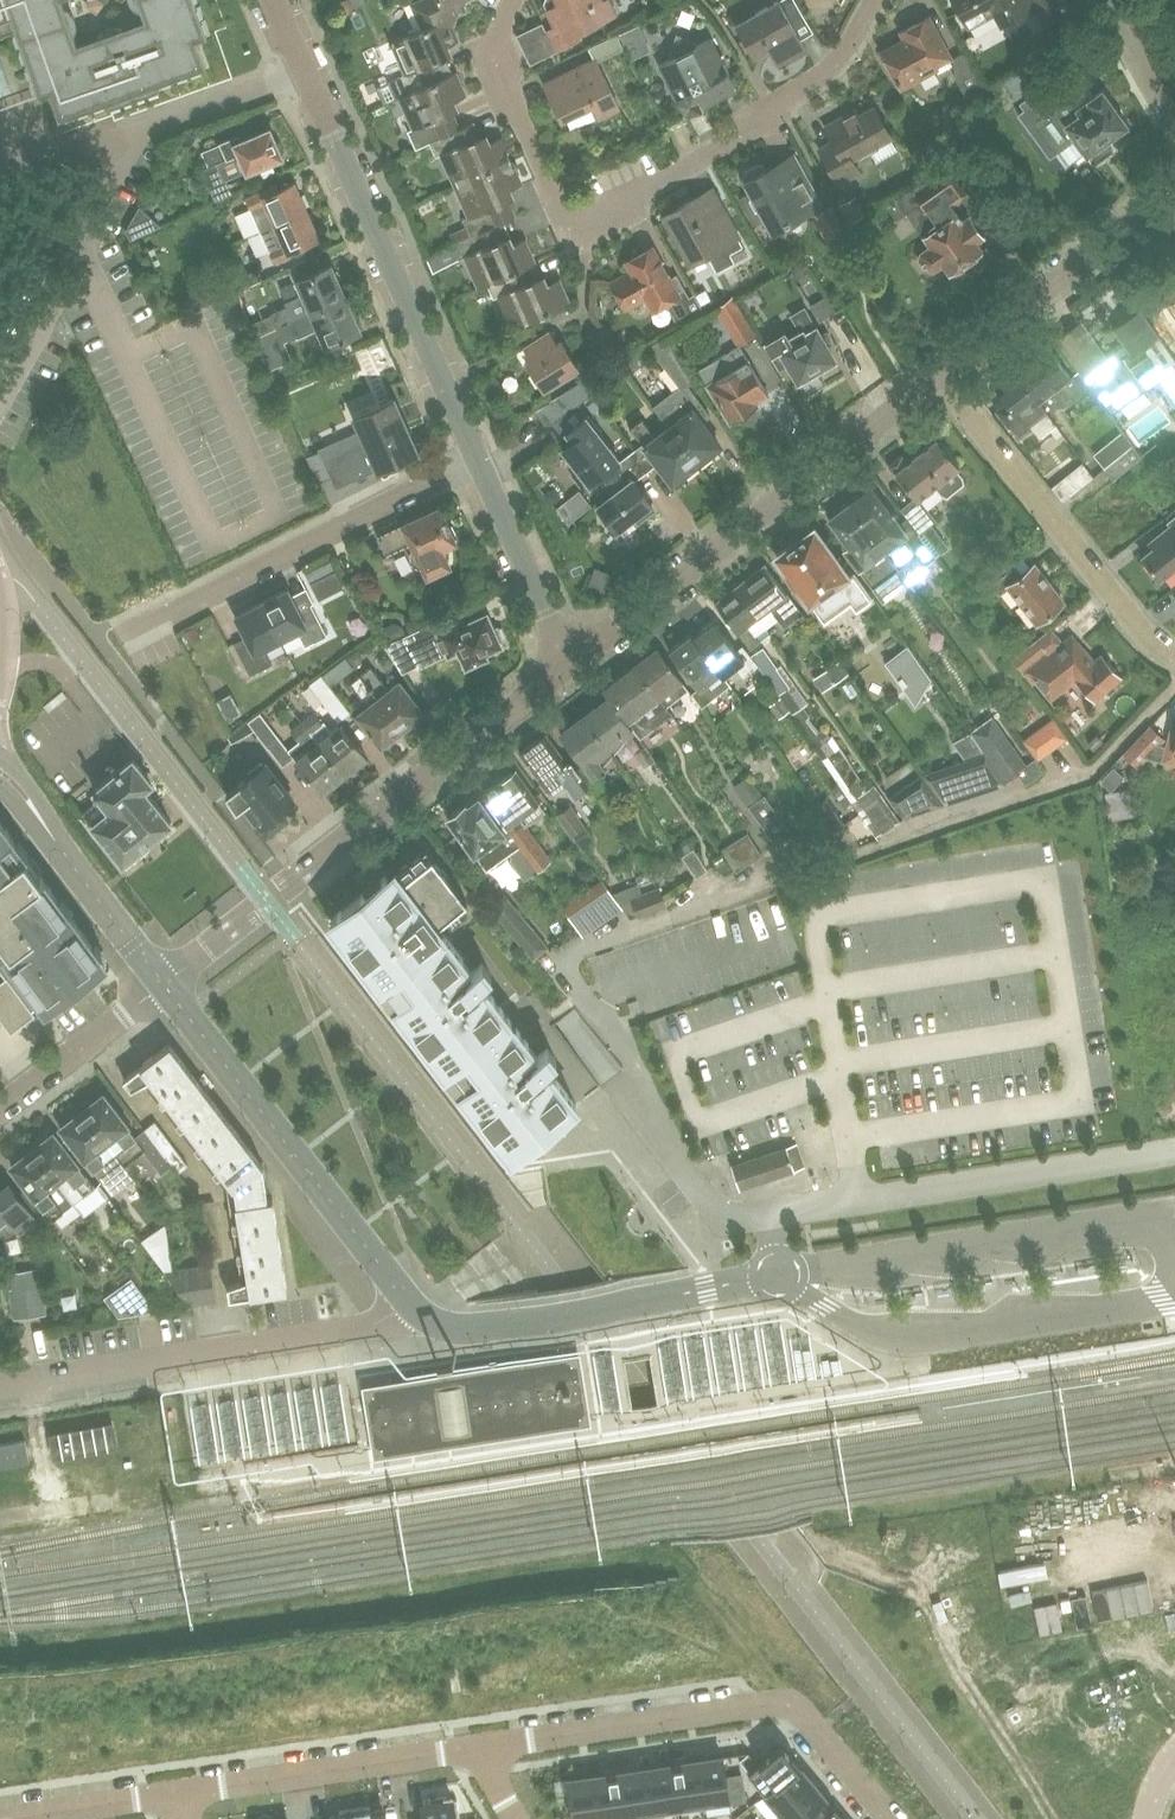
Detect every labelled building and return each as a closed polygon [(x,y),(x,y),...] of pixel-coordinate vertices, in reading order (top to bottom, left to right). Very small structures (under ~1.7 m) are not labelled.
[(16,30),(39,95),(49,91),(59,118),(107,100),(109,106),(160,88),(158,82),(206,65),(196,38),(207,35),(195,0),(137,0),(143,18),(76,41),(62,0),(0,0),(0,36),(16,30)] [(419,7),(454,20),(456,14),(471,7),(467,0),(421,0),(419,7)] [(601,0),(550,0),(547,8),(555,26),(541,32),(550,51),(580,36),(577,31),(615,12),(609,0),(602,0),(601,0)] [(795,27),(807,20),(796,0),(794,0),(783,6),(780,0),(778,0),(735,23),(752,55),(767,46),(779,67),(808,51),(795,27)] [(968,27),(995,13),(1002,25),(1036,6),(1044,22),(1061,12),(1054,0),(953,0),(968,27)] [(450,73),(439,48),(457,40),(451,26),(454,20),(419,7),(416,14),(422,27),(391,41),(405,72),(399,75),(407,92),(450,73)] [(1072,15),(1057,23),(1065,38),(1079,30),(1072,15)] [(882,52),(901,86),(950,60),(956,71),(953,72),(966,97),(984,87),(965,50),(950,58),(927,16),(902,30),(906,39),(882,52)] [(617,32),(588,46),(594,60),(595,59),(596,61),(624,47),(617,32)] [(736,88),(710,37),(659,63),(685,114),(736,88)] [(544,83),(561,118),(593,102),(599,115),(618,106),(596,61),(595,59),(594,60),(544,83)] [(1022,66),(1004,78),(1015,94),(1033,82),(1022,66)] [(446,103),(465,94),(454,71),(450,73),(407,92),(399,96),(413,126),(406,129),(415,148),(429,141),(428,141),(457,128),(457,127),(446,103)] [(1076,108),(1053,78),(1020,103),(1056,151),(1075,137),(1087,153),(1090,151),(1098,161),(1113,150),(1105,140),(1126,124),(1101,90),(1076,108)] [(819,148),(839,183),(860,171),(852,158),(892,136),(874,104),(858,113),(855,108),(824,125),(833,140),(819,148)] [(454,184),(510,159),(499,136),(482,144),(471,121),(457,127),(457,128),(428,141),(429,141),(435,155),(440,153),(454,184)] [(209,164),(217,160),(225,179),(246,170),(246,171),(283,156),(281,152),(284,151),(281,144),(275,139),(270,127),(241,140),(238,134),(221,142),(221,143),(203,151),(209,164)] [(184,130),(178,140),(179,140),(191,147),(191,146),(196,138),(196,137),(184,130)] [(743,177),(751,191),(739,197),(753,222),(765,216),(773,230),(820,203),(793,154),(766,169),(763,164),(757,163),(745,170),(743,177)] [(958,157),(898,198),(886,207),(894,218),(906,209),(931,245),(922,251),(920,258),(927,268),(933,270),(943,263),(949,272),(952,269),(954,270),(956,270),(957,269),(959,269),(960,268),(962,267),(963,265),(964,264),(965,262),(965,261),(982,249),(976,240),(984,234),(970,214),(989,201),(958,157)] [(514,216),(502,191),(520,182),(510,159),(454,184),(468,214),(462,217),(470,234),(495,224),(514,216)] [(295,182),(279,189),(277,184),(246,197),(252,209),(261,229),(306,209),(295,182)] [(866,213),(857,195),(840,204),(850,222),(866,213)] [(743,246),(728,218),(712,226),(696,197),(680,206),(682,210),(666,218),(688,258),(704,249),(716,272),(735,262),(730,253),(743,246)] [(74,212),(80,202),(76,200),(70,210),(74,212)] [(140,208),(126,232),(130,239),(153,229),(159,226),(140,208)] [(318,237),(306,209),(261,229),(275,261),(305,248),(303,244),(318,237)] [(534,262),(523,238),(505,246),(495,224),(470,234),(451,242),(459,258),(464,255),(478,286),(487,283),(530,264),(534,262)] [(676,273),(668,277),(651,246),(626,260),(632,271),(611,283),(624,305),(645,293),(653,308),(667,300),(677,319),(681,317),(683,320),(703,309),(693,293),(681,300),(678,294),(685,290),(676,273)] [(568,301),(558,278),(540,286),(530,264),(487,283),(493,297),(498,295),(512,326),(568,301)] [(298,279),(312,312),(345,297),(331,265),(298,279)] [(257,268),(245,273),(249,283),(262,279),(257,268)] [(833,311),(820,290),(808,298),(821,318),(833,311)] [(359,330),(345,297),(312,312),(295,319),(278,327),(268,331),(257,335),(262,347),(273,342),(283,338),(284,340),(296,335),(297,337),(319,328),(326,344),(359,330)] [(742,314),(732,297),(716,307),(739,345),(756,335),(742,314)] [(272,313),(278,327),(295,319),(289,305),(272,313)] [(801,378),(809,391),(826,381),(819,368),(823,365),(826,366),(831,363),(832,360),(836,357),(806,307),(794,314),(803,329),(790,337),(786,330),(767,342),(782,367),(789,362),(799,379),(801,378)] [(1174,356),(1174,315),(1172,317),(1174,321),(1158,331),(1153,323),(1129,339),(1129,340),(1102,358),(1093,344),(1072,357),(1079,369),(1088,383),(1107,413),(1143,390),(1137,380),(1174,356)] [(526,362),(543,388),(578,367),(562,340),(557,343),(549,329),(522,346),(531,359),(526,362)] [(665,337),(649,347),(665,368),(679,360),(665,337)] [(768,393),(748,360),(739,345),(698,369),(730,422),(734,420),(735,423),(747,416),(745,413),(757,405),(755,401),(768,393)] [(1080,389),(1088,383),(1079,369),(1070,376),(1048,347),(1016,371),(1038,402),(1039,401),(1056,388),(1065,400),(1080,389)] [(1038,402),(1016,371),(995,387),(1006,402),(996,409),(1017,437),(1029,427),(1028,426),(1046,412),(1039,401),(1038,402)] [(709,414),(686,385),(686,384),(680,389),(678,391),(667,399),(654,408),(668,427),(698,466),(711,456),(707,451),(718,443),(701,421),(709,414)] [(567,391),(535,410),(547,426),(552,422),(560,414),(577,404),(567,391)] [(102,432),(126,422),(114,394),(91,404),(102,432)] [(354,414),(365,437),(336,450),(331,439),(317,446),(335,485),(378,466),(378,468),(417,450),(393,397),(354,414)] [(619,459),(606,443),(604,444),(596,433),(600,430),(588,414),(586,415),(577,404),(560,414),(552,422),(568,442),(574,438),(580,445),(569,453),(578,464),(576,466),(590,483),(601,474),(619,459)] [(698,466),(668,427),(655,437),(640,418),(630,426),(642,441),(630,450),(646,471),(658,462),(671,479),(682,470),(686,476),(698,466)] [(888,466),(914,498),(900,509),(918,533),(917,533),(934,557),(946,547),(929,524),(933,520),(916,499),(933,486),(939,494),(946,495),(962,482),(961,475),(955,468),(958,466),(936,439),(906,463),(901,455),(888,466)] [(1141,459),(1131,445),(1104,466),(1114,479),(1141,459)] [(650,503),(652,502),(635,480),(646,471),(630,450),(619,459),(601,474),(614,491),(597,505),(616,529),(634,516),(638,521),(654,509),(650,503)] [(1094,477),(1085,465),(1055,488),(1065,501),(1094,477)] [(891,514),(890,514),(869,486),(849,502),(871,532),(870,532),(897,569),(917,554),(924,564),(934,557),(910,526),(903,531),(891,514)] [(579,491),(557,507),(568,521),(590,505),(579,491)] [(871,532),(849,502),(828,518),(849,546),(844,550),(872,588),(897,569),(870,532),(871,532)] [(412,542),(414,546),(411,551),(411,555),(412,560),(415,564),(418,566),(424,566),(428,574),(450,563),(442,546),(456,539),(455,536),(457,536),(451,524),(447,526),(438,508),(378,537),(386,554),(412,542)] [(1171,525),(1159,534),(1164,540),(1143,556),(1160,577),(1174,565),(1174,515),(1168,521),(1171,525)] [(164,523),(169,539),(179,535),(185,554),(193,552),(183,518),(164,523)] [(871,599),(853,575),(847,579),(813,529),(776,555),(804,595),(807,593),(818,609),(825,619),(850,601),(856,610),(871,599)] [(330,558),(304,571),(317,596),(343,583),(330,558)] [(1010,585),(1037,622),(1064,602),(1036,564),(1022,574),(1017,566),(994,583),(1000,592),(1010,585)] [(765,566),(736,587),(758,615),(770,607),(784,626),(801,613),(765,566)] [(759,641),(746,624),(758,615),(736,587),(715,603),(750,648),(759,641)] [(288,588),(261,601),(281,639),(297,631),(305,646),(327,634),(314,608),(302,614),(288,588)] [(281,639),(261,601),(235,615),(249,642),(237,648),(250,674),(272,663),(264,647),(281,639)] [(438,631),(434,622),(386,643),(402,670),(417,664),(418,666),(459,648),(466,663),(486,655),(484,651),(500,644),(498,641),(503,639),(497,627),(492,629),(486,615),(465,624),(463,620),(438,631)] [(393,620),(383,625),(388,636),(404,629),(402,624),(393,620)] [(201,633),(195,622),(183,628),(189,639),(201,633)] [(736,651),(713,623),(693,639),(723,677),(734,668),(742,677),(756,666),(742,646),(736,651)] [(1078,643),(1071,649),(1051,627),(1011,662),(1024,677),(1028,673),(1052,700),(1075,679),(1094,700),(1121,676),(1101,654),(1094,661),(1078,643)] [(723,677),(693,639),(692,639),(689,635),(668,652),(697,689),(690,694),(701,708),(728,686),(722,678),(723,677)] [(780,663),(775,666),(761,646),(750,654),(779,696),(789,708),(792,712),(808,701),(780,663)] [(358,648),(348,655),(355,665),(361,660),(361,652),(358,648)] [(680,681),(663,659),(655,649),(650,654),(648,651),(645,651),(635,659),(635,662),(636,664),(634,666),(665,706),(686,689),(680,681)] [(348,655),(336,665),(343,674),(355,665),(348,655)] [(848,673),(839,660),(824,670),(832,683),(848,673)] [(919,661),(898,676),(915,700),(930,677),(919,661)] [(372,666),(362,674),(402,728),(411,721),(414,723),(419,721),(423,717),(422,713),(423,712),(401,682),(390,689),(372,666)] [(669,712),(665,706),(634,666),(603,689),(609,698),(630,727),(632,726),(639,736),(669,712)] [(402,728),(362,674),(351,682),(369,705),(359,713),(381,743),(383,742),(386,744),(391,742),(395,737),(394,734),(402,728)] [(350,712),(321,675),(310,684),(339,721),(350,712)] [(62,689),(43,704),(45,707),(48,710),(67,696),(62,689)] [(778,716),(789,708),(779,696),(769,703),(778,716)] [(630,727),(609,698),(585,716),(610,749),(624,738),(621,734),(630,727)] [(230,741),(231,742),(254,729),(269,748),(269,747),(283,765),(295,756),(260,712),(248,721),(249,721),(228,737),(230,741)] [(367,755),(343,724),(333,732),(324,721),(322,722),(314,712),(303,721),(344,773),(367,755)] [(597,759),(610,749),(585,716),(560,734),(582,764),(583,764),(594,779),(605,771),(597,759)] [(802,716),(787,726),(805,752),(819,742),(802,716)] [(1055,717),(1040,727),(1053,746),(1068,736),(1055,717)] [(344,773),(303,721),(291,730),(308,751),(297,760),(321,791),(344,773)] [(1171,723),(1165,746),(1161,760),(1174,764),(1174,724),(1171,723)] [(1162,738),(1150,727),(1124,754),(1136,765),(1162,738)] [(1005,731),(983,746),(1006,779),(1016,772),(1028,764),(1005,731)] [(962,796),(1005,782),(970,732),(952,740),(966,760),(942,768),(962,796)] [(589,784),(571,759),(567,762),(545,733),(520,751),(549,791),(553,792),(566,783),(575,794),(589,784)] [(644,745),(634,752),(644,766),(654,759),(644,745)] [(101,797),(83,811),(123,860),(171,821),(144,788),(152,782),(133,758),(95,789),(101,797)] [(250,775),(227,793),(237,808),(246,801),(262,822),(261,823),(268,832),(285,819),(278,811),(293,799),(265,763),(264,764),(262,761),(248,772),(250,775)] [(1112,765),(1099,779),(1110,789),(1123,775),(1112,765)] [(501,819),(505,824),(538,801),(516,770),(500,780),(501,782),(484,794),(501,819)] [(763,795),(749,775),(734,786),(749,805),(777,844),(791,834),(763,795)] [(920,810),(942,803),(921,775),(904,788),(920,810)] [(900,820),(874,784),(851,800),(876,836),(900,820)] [(608,791),(598,797),(607,811),(617,804),(608,791)] [(968,811),(997,804),(994,792),(965,798),(968,811)] [(520,845),(511,832),(505,824),(501,819),(496,823),(479,798),(465,808),(460,806),(452,812),(453,817),(450,819),(475,853),(486,870),(520,845)] [(832,832),(832,831),(844,823),(827,798),(814,806),(828,826),(832,832)] [(585,826),(571,803),(556,813),(570,835),(585,826)] [(50,889),(51,889),(40,874),(40,875),(38,873),(33,877),(22,862),(27,858),(25,854),(13,862),(4,851),(16,842),(8,832),(6,828),(5,828),(0,821),(0,966),(5,973),(0,977),(0,1014),(11,1028),(24,1019),(24,1018),(22,1016),(43,1001),(51,1012),(53,1010),(46,1001),(40,993),(53,984),(58,992),(95,965),(93,963),(90,965),(81,953),(92,945),(67,911),(56,919),(47,907),(58,899),(50,889)] [(523,823),(511,832),(520,845),(537,869),(549,860),(523,823)] [(761,855),(746,833),(720,849),(735,872),(761,855)] [(328,920),(379,985),(473,911),(465,901),(467,900),(426,848),(399,869),(388,878),(386,875),(328,920)] [(705,870),(692,849),(681,856),(695,877),(705,870)] [(612,893),(605,882),(568,909),(584,932),(621,906),(612,893)] [(638,916),(664,905),(663,902),(657,887),(631,898),(638,916)] [(530,926),(513,905),(503,894),(489,906),(516,937),(530,926)] [(394,1005),(444,1069),(539,995),(473,911),(379,985),(379,986),(383,983),(398,1002),(394,1005)] [(558,1020),(539,995),(444,1069),(445,1070),(448,1067),(463,1087),(460,1089),(511,1155),(512,1154),(600,1086),(552,1024),(558,1020)] [(267,1197),(264,1176),(262,1164),(263,1163),(170,1043),(123,1079),(131,1089),(151,1080),(231,1185),(233,1184),(236,1201),(235,1201),(251,1281),(230,1284),(233,1297),(285,1288),(273,1196),(267,1197)] [(102,1095),(81,1111),(123,1165),(144,1150),(102,1095)] [(123,1165),(81,1111),(61,1127),(102,1181),(123,1165)] [(144,1130),(160,1151),(171,1143),(155,1121),(144,1130)] [(53,1133),(32,1149),(74,1204),(94,1188),(53,1133)] [(188,1165),(171,1143),(160,1151),(177,1173),(188,1165)] [(795,1143),(731,1164),(739,1187),(803,1166),(795,1143)] [(74,1204),(32,1149),(11,1165),(53,1219),(74,1204)] [(754,1182),(747,1193),(764,1204),(771,1194),(754,1182)] [(7,1185),(0,1190),(0,1240),(15,1229),(19,1234),(35,1222),(7,1185)] [(213,1200),(200,1203),(205,1230),(218,1227),(213,1200)] [(223,1254),(218,1227),(205,1230),(210,1256),(223,1254)] [(165,1269),(171,1268),(166,1242),(152,1252),(165,1269)] [(210,1262),(171,1268),(165,1269),(190,1303),(191,1304),(216,1300),(210,1262)] [(21,1271),(28,1315),(43,1313),(36,1268),(21,1271)] [(28,1315),(21,1271),(6,1273),(13,1317),(28,1315)] [(155,1308),(131,1276),(104,1296),(117,1314),(118,1315),(122,1315),(153,1309),(155,1308)] [(579,1363),(366,1396),(374,1446),(467,1431),(468,1436),(515,1429),(514,1423),(586,1412),(579,1363)] [(117,1446),(113,1422),(49,1432),(53,1456),(117,1446)] [(29,1458),(25,1436),(0,1441),(0,1463),(29,1458)] [(766,1792),(799,1765),(781,1744),(757,1764),(748,1771),(766,1792)] [(749,1753),(740,1760),(748,1771),(757,1764),(749,1753)] [(729,1797),(723,1755),(696,1759),(702,1801),(729,1797)] [(702,1801),(696,1759),(671,1763),(677,1805),(702,1801)] [(677,1805),(671,1763),(645,1766),(652,1809),(677,1805)] [(782,1812),(815,1785),(799,1765),(766,1792),(782,1812)] [(652,1809),(645,1766),(620,1770),(626,1812),(652,1809)] [(626,1812),(620,1770),(595,1774),(601,1816),(626,1812)] [(743,1773),(727,1776),(731,1802),(747,1800),(743,1773)] [(595,1774),(568,1778),(574,1818),(583,1818),(601,1816),(595,1774)] [(815,1785),(782,1812),(788,1818),(814,1818),(831,1805),(815,1785)] [(455,1815),(459,1814),(457,1799),(453,1800),(452,1795),(422,1800),(425,1818),(455,1818),(455,1815)] [(831,1805),(814,1818),(843,1818),(831,1805)] [(355,1813),(356,1818),(384,1818),(383,1809),(370,1811),(370,1807),(355,1809),(356,1813),(355,1813)] [(355,1813),(354,1809),(339,1811),(340,1815),(327,1817),(328,1818),(356,1818),(355,1813)]
